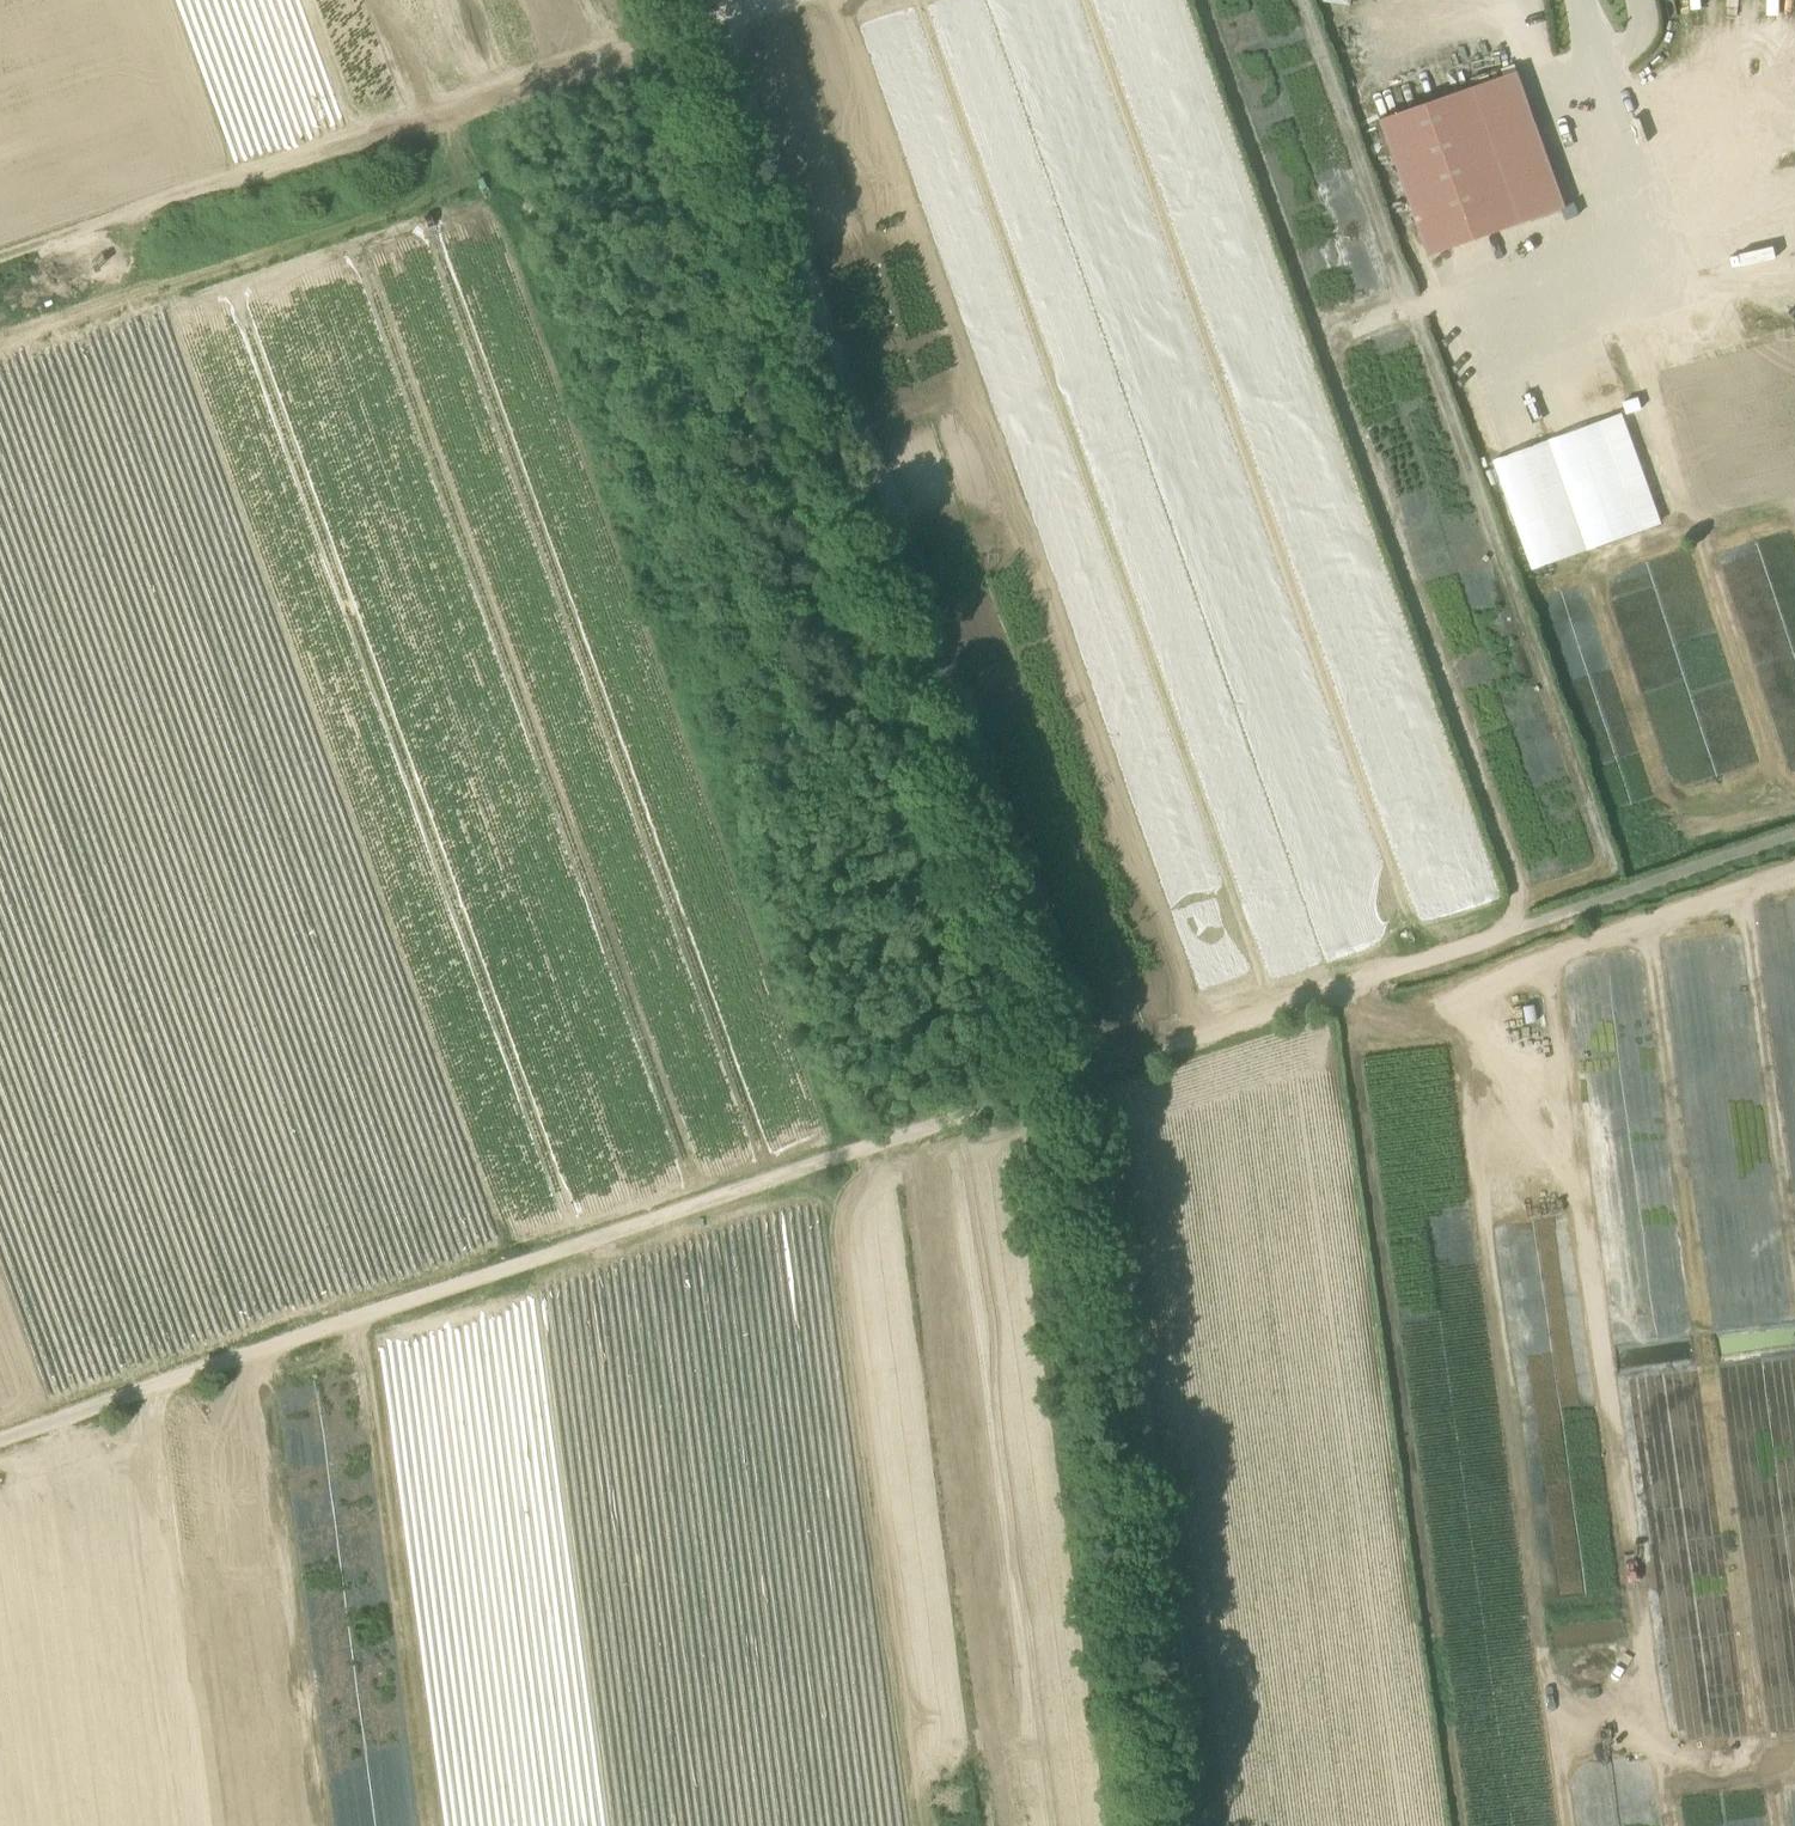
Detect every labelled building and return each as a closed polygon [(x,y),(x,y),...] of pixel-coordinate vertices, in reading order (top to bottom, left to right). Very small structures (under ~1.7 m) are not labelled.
[(1517,70),(1472,86),(1511,194),(1555,179),(1517,70)] [(1509,195),(1511,194),(1472,86),(1380,118),(1419,227),(1509,195)] [(1511,194),(1509,195),(1519,223),(1565,207),(1555,179),(1511,194)] [(1429,255),(1519,223),(1509,195),(1419,227),(1429,255)] [(1603,423),(1642,531),(1662,523),(1624,415),(1603,423)] [(1547,442),(1586,551),(1642,531),(1603,423),(1547,442)] [(1547,442),(1493,461),(1532,570),(1586,551),(1547,442)] [(1545,591),(1636,845),(1794,791),(1794,691),(1693,725),(1634,560),(1545,591)]
